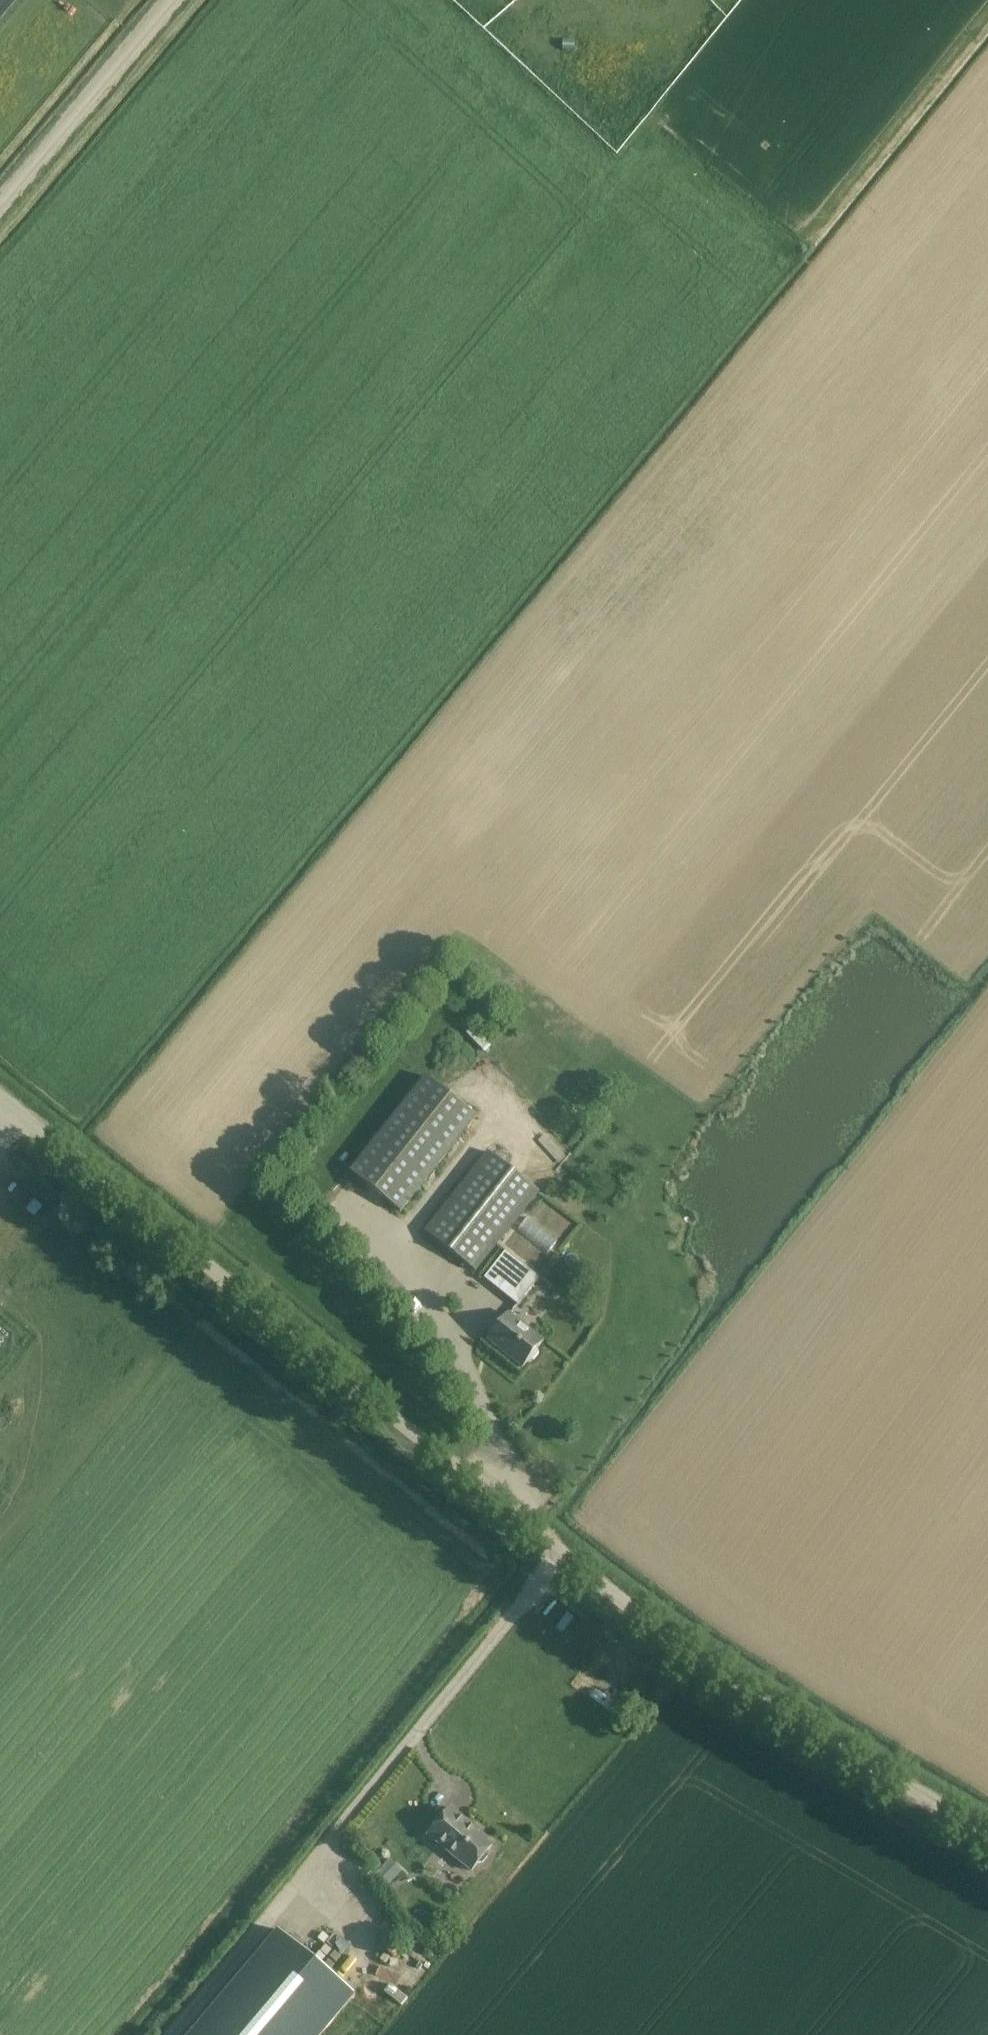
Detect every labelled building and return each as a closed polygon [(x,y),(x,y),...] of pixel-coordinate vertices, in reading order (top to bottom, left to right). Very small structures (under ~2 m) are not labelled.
[(426,1078),(363,1157),(350,1172),(401,1212),(476,1118),(426,1078)] [(488,1153),(438,1216),(426,1232),(476,1272),(538,1193),(488,1153)] [(525,1268),(516,1278),(504,1294),(517,1304),(538,1278),(525,1268)] [(522,1368),(544,1341),(510,1314),(488,1341),(522,1368)] [(470,1829),(472,1826),(451,1808),(428,1836),(471,1871),(478,1864),(483,1863),(488,1857),(488,1852),(492,1847),(470,1829)] [(389,1859),(372,1878),(385,1891),(403,1872),(389,1859)] [(190,2034),(322,2034),(355,1995),(278,1930),(190,2034)]
